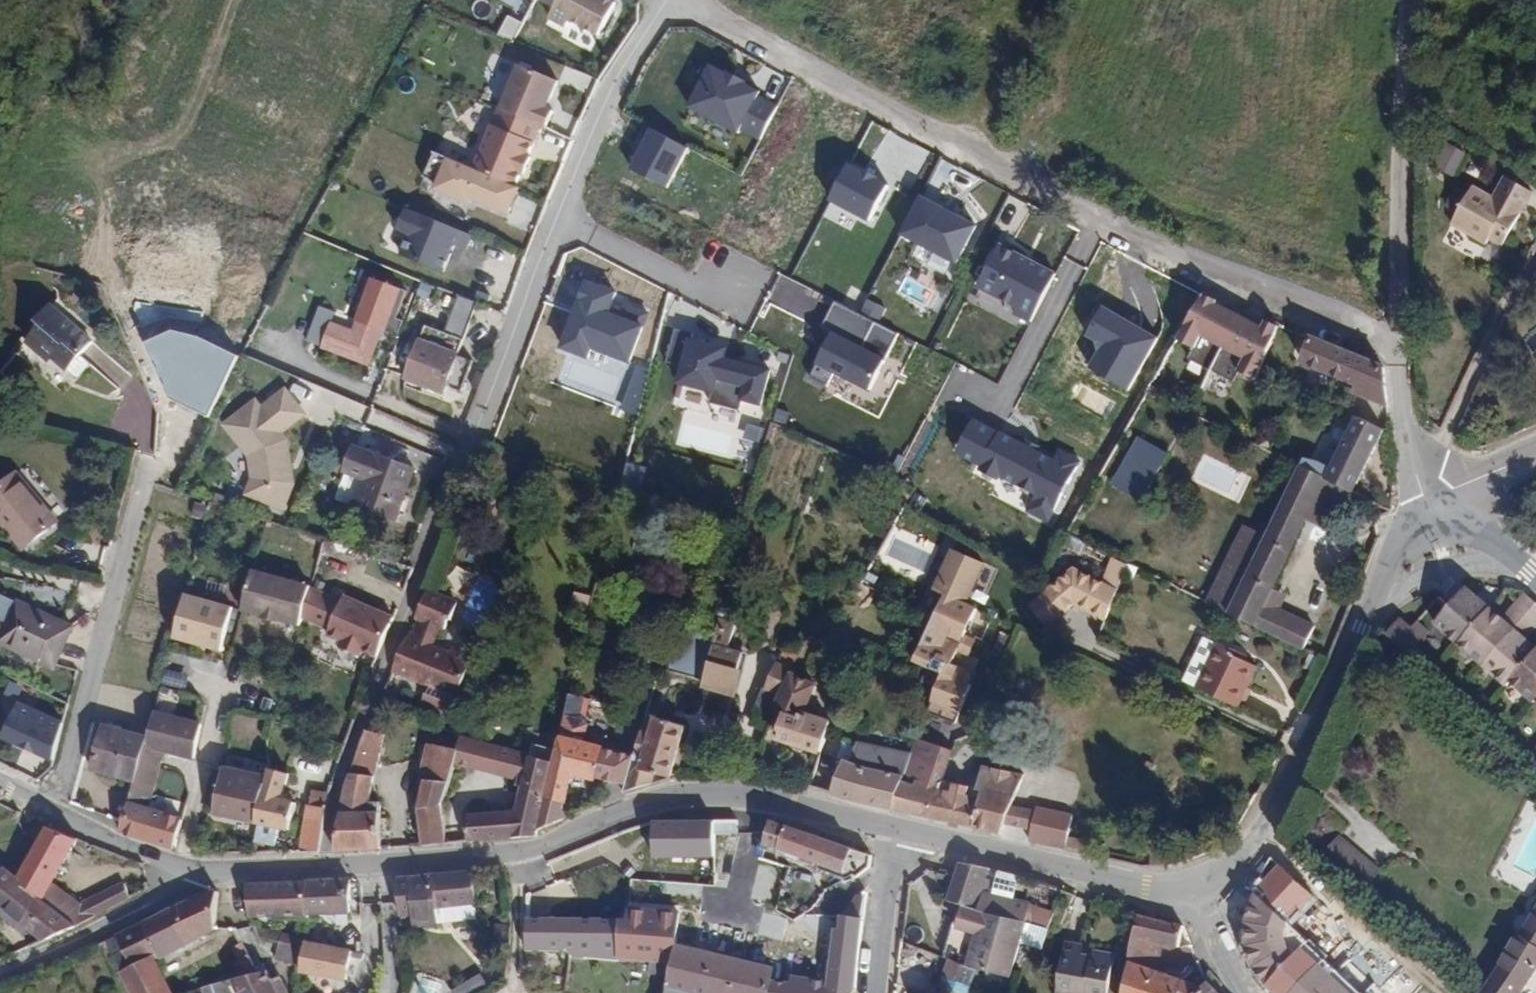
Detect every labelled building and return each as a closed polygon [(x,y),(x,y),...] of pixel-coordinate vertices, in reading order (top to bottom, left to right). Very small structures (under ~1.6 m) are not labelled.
[(566,27),(569,20),(597,35),(616,3),(611,0),(559,0),(549,18),(566,27)] [(515,39),(522,21),(506,15),(499,33),(515,39)] [(519,64),(501,108),(546,127),(548,128),(555,111),(548,108),(546,108),(550,97),(558,80),(519,64)] [(474,169),(514,186),(521,173),(523,174),(532,158),(530,156),(546,127),(501,108),(499,108),(474,169)] [(1432,168),(1455,176),(1464,150),(1440,143),(1432,168)] [(507,213),(519,188),(514,186),(474,169),(434,152),(424,174),(438,181),(436,186),(469,202),(472,196),(476,186),(484,190),(479,200),(507,213)] [(849,163),(830,200),(873,221),(891,184),(849,163)] [(1488,237),(1494,230),(1507,240),(1535,192),(1535,184),(1513,171),(1500,191),(1479,180),(1456,216),(1488,237)] [(917,195),(897,236),(955,265),(975,223),(917,195)] [(473,237),(410,211),(402,232),(413,237),(405,258),(445,273),(455,247),(467,252),(473,237)] [(992,245),(973,290),(1034,316),(1054,271),(992,245)] [(378,282),(374,280),(357,322),(361,324),(378,282)] [(308,339),(368,362),(379,331),(398,338),(404,323),(397,320),(408,293),(378,282),(361,324),(357,322),(353,332),(329,323),(333,313),(320,308),(308,339)] [(779,287),(776,299),(800,306),(804,294),(779,287)] [(415,296),(408,293),(397,320),(404,323),(415,296)] [(400,379),(441,394),(443,388),(458,393),(470,362),(455,356),(474,303),(455,295),(440,332),(421,325),(400,379)] [(1227,304),(1213,297),(1184,348),(1201,355),(1196,367),(1214,375),(1206,396),(1214,400),(1223,379),(1239,386),(1244,373),(1262,381),(1279,326),(1266,320),(1254,349),(1217,329),(1227,304)] [(1266,320),(1227,304),(1217,329),(1254,349),(1266,320)] [(873,390),(893,325),(830,305),(808,376),(826,382),(828,376),(873,390)] [(67,372),(92,342),(52,308),(27,344),(47,362),(51,357),(67,372)] [(770,368),(724,358),(728,343),(672,331),(666,359),(676,361),(671,384),(711,392),(710,399),(760,410),(770,368)] [(1359,386),(1356,393),(1387,406),(1384,368),(1312,338),(1302,362),(1359,386)] [(1190,414),(1146,392),(1123,433),(1166,455),(1190,414)] [(245,457),(250,479),(245,495),(282,508),(292,483),(285,444),(279,437),(303,418),(283,394),(259,413),(250,402),(219,427),(245,457)] [(1304,459),(1300,467),(1352,493),(1383,430),(1358,418),(1340,453),(1328,447),(1319,463),(1315,462),(1304,459)] [(1051,522),(1078,460),(1056,450),(1054,456),(968,419),(953,454),(974,464),(971,472),(996,483),(990,496),(1051,522)] [(1166,455),(1123,433),(1073,519),(1116,543),(1166,455)] [(356,509),(394,522),(413,469),(355,448),(346,472),(366,480),(356,509)] [(1352,493),(1300,467),(1278,511),(1302,524),(1306,517),(1332,530),(1352,493)] [(56,521),(18,474),(0,489),(0,521),(22,549),(56,521)] [(480,512),(490,509),(487,500),(478,503),(480,512)] [(201,519),(204,509),(193,505),(190,515),(201,519)] [(1302,524),(1278,511),(1269,532),(1293,544),(1302,524)] [(1293,544),(1269,532),(1228,613),(1272,634),(1283,612),(1264,603),(1293,544)] [(1127,563),(1114,557),(1103,588),(1117,593),(1123,575),(1127,563)] [(1127,563),(1123,575),(1134,579),(1138,568),(1127,563)] [(278,622),(279,621),(299,627),(300,621),(308,593),(310,587),(253,571),(242,611),(262,616),(262,618),(278,622)] [(1446,600),(1455,588),(1449,584),(1439,595),(1446,600)] [(1524,595),(1502,620),(1463,586),(1433,622),(1504,685),(1508,681),(1535,649),(1523,638),(1535,624),(1535,605),(1524,595)] [(456,603),(427,590),(414,619),(418,621),(412,635),(408,634),(393,669),(457,694),(471,657),(450,648),(448,650),(434,644),(440,630),(443,631),(456,603)] [(1067,611),(1051,591),(1031,607),(1047,627),(1067,611)] [(377,658),(392,618),(342,600),(340,605),(308,593),(300,621),(328,633),(326,639),(341,644),(339,650),(360,658),(362,653),(377,658)] [(46,616),(35,611),(0,595),(0,621),(8,624),(0,641),(0,643),(53,667),(71,627),(46,616)] [(186,595),(174,638),(221,652),(233,608),(186,595)] [(972,610),(942,596),(912,662),(925,668),(941,676),(947,661),(972,610)] [(35,611),(46,616),(49,607),(38,603),(35,611)] [(1272,634),(1302,648),(1313,627),(1283,612),(1272,634)] [(1088,638),(1097,642),(1103,626),(1088,620),(1083,632),(1088,638)] [(1397,620),(1385,634),(1408,654),(1426,633),(1415,623),(1408,630),(1397,620)] [(708,650),(711,637),(682,630),(679,643),(708,650)] [(1095,647),(1097,642),(1088,638),(1083,632),(1080,642),(1095,647)] [(674,642),(668,667),(701,677),(708,650),(679,643),(674,642)] [(1196,688),(1237,708),(1256,668),(1245,662),(1236,657),(1239,652),(1218,642),(1196,688)] [(1508,681),(1533,702),(1535,700),(1535,701),(1535,648),(1535,649),(1508,681)] [(1236,657),(1245,662),(1247,657),(1239,652),(1236,657)] [(789,673),(795,659),(780,654),(765,689),(761,687),(753,709),(755,711),(773,718),(777,706),(774,705),(789,673)] [(935,690),(931,703),(958,714),(970,685),(964,682),(969,670),(947,661),(941,676),(935,690)] [(919,684),(935,690),(941,676),(925,668),(919,684)] [(816,686),(789,673),(774,705),(777,706),(773,718),(768,730),(776,734),(775,738),(819,753),(830,719),(804,711),(816,686)] [(553,762),(538,831),(559,821),(570,773),(625,786),(627,776),(632,760),(633,756),(601,748),(605,729),(585,725),(582,719),(587,697),(569,693),(553,762)] [(18,703),(0,736),(0,737),(52,761),(62,725),(18,703)] [(773,718),(755,711),(749,723),(768,730),(773,718)] [(202,726),(153,712),(146,739),(144,744),(166,750),(195,755),(202,726)] [(639,731),(633,756),(632,760),(639,763),(638,769),(643,770),(642,776),(655,779),(656,775),(671,778),(674,764),(680,765),(685,744),(681,743),(685,726),(652,717),(648,733),(639,731)] [(144,744),(146,739),(104,728),(93,771),(105,774),(105,768),(136,776),(144,744)] [(365,731),(356,754),(378,758),(383,734),(365,731)] [(462,738),(457,750),(453,764),(473,770),(479,742),(462,738)] [(944,779),(954,752),(917,739),(912,753),(903,781),(918,785),(922,773),(944,779)] [(473,770),(508,779),(515,753),(479,742),(473,770)] [(892,811),(903,781),(912,753),(858,742),(849,762),(842,760),(830,795),(853,803),(892,811)] [(147,811),(166,750),(144,744),(136,776),(134,783),(122,824),(120,832),(172,850),(181,822),(147,811)] [(417,807),(422,846),(445,844),(441,805),(453,764),(457,750),(429,744),(419,783),(422,784),(417,807)] [(1524,759),(1535,769),(1535,746),(1524,759)] [(467,814),(467,843),(536,837),(538,831),(553,762),(515,753),(508,779),(522,783),(515,809),(467,814)] [(356,754),(349,773),(374,776),(378,758),(356,754)] [(977,786),(944,779),(922,773),(918,785),(903,781),(892,811),(1002,835),(1005,823),(1011,808),(1023,774),(981,765),(977,786)] [(105,774),(134,783),(136,776),(105,768),(105,774)] [(256,823),(268,825),(290,831),(295,800),(281,797),(287,774),(266,768),(265,779),(256,823)] [(206,814),(256,825),(256,823),(265,779),(216,769),(206,814)] [(344,787),(334,852),(381,850),(379,802),(370,802),(374,776),(349,773),(344,787)] [(623,795),(639,790),(638,777),(627,776),(625,786),(623,795)] [(311,790),(300,851),(319,850),(323,808),(328,792),(311,790)] [(1032,829),(1032,826),(1035,813),(1011,808),(1005,823),(1032,829)] [(858,877),(870,856),(772,820),(770,824),(756,819),(748,843),(761,844),(858,877)] [(256,825),(254,831),(267,834),(268,825),(256,823),(256,825)] [(47,825),(45,824),(25,833),(36,846),(47,825)] [(47,825),(36,846),(19,877),(16,881),(75,926),(95,915),(80,904),(51,883),(76,837),(47,825)] [(1029,841),(1066,849),(1068,834),(1032,826),(1032,829),(1029,841)] [(1358,884),(1374,863),(1339,832),(1320,854),(1358,884)] [(987,869),(960,862),(957,872),(947,901),(981,910),(984,911),(993,882),(998,883),(1002,871),(987,869)] [(1312,896),(1277,864),(1256,888),(1288,919),(1312,896)] [(19,877),(7,868),(0,877),(0,903),(46,940),(75,926),(16,881),(19,877)] [(410,878),(401,879),(401,916),(413,916),(413,926),(436,924),(436,909),(475,905),(473,870),(410,876),(410,878)] [(347,912),(348,880),(307,882),(305,913),(309,913),(347,912)] [(305,913),(307,882),(246,885),(249,916),(305,913)] [(123,883),(80,904),(95,915),(129,898),(123,883)] [(159,957),(213,927),(216,888),(142,922),(156,954),(159,957)] [(1262,984),(1290,956),(1282,938),(1285,922),(1250,890),(1241,925),(1242,950),(1249,970),(1262,984)] [(699,992),(851,992),(854,987),(864,899),(857,894),(843,913),(846,915),(836,976),(828,975),(826,983),(793,976),(792,981),(774,978),(776,970),(677,945),(672,963),(668,978),(667,985),(699,992)] [(476,919),(475,905),(436,909),(436,924),(476,919)] [(1481,992),(1520,992),(1535,969),(1535,907),(1506,957),(1481,992)] [(984,911),(981,910),(965,965),(973,968),(989,912),(984,911)] [(1048,929),(1052,918),(1030,910),(1026,923),(1048,929)] [(1026,923),(989,912),(973,968),(976,968),(1010,977),(1020,943),(1026,923)] [(1138,916),(1123,992),(1199,992),(1204,988),(1184,981),(1185,974),(1173,970),(1171,976),(1157,972),(1162,947),(1177,949),(1181,925),(1138,915),(1138,916)] [(526,920),(525,951),(565,951),(570,958),(617,958),(618,922),(526,920)] [(153,955),(156,954),(142,922),(117,934),(132,965),(153,955)] [(1048,929),(1026,923),(1020,943),(1041,947),(1048,929)] [(279,942),(301,948),(303,939),(252,925),(258,939),(261,938),(279,942)] [(117,934),(104,942),(120,972),(132,965),(117,934)] [(304,936),(303,939),(301,948),(299,963),(344,972),(349,944),(304,936)] [(661,962),(672,963),(677,945),(662,941),(661,962)] [(274,958),(299,965),(299,963),(301,948),(279,942),(274,958)] [(909,945),(900,942),(898,966),(906,968),(908,952),(909,945)] [(1113,956),(1092,952),(1092,957),(1081,956),(1083,946),(1065,943),(1056,992),(1107,992),(1113,956)] [(927,951),(909,945),(908,952),(925,959),(927,951)] [(1317,963),(1299,947),(1290,956),(1262,984),(1272,992),(1288,992),(1317,963)] [(153,955),(132,965),(120,972),(130,992),(173,992),(153,955)] [(792,981),(793,976),(795,964),(777,961),(776,970),(774,978),(792,981)] [(965,965),(948,961),(940,992),(967,992),(976,968),(973,968),(965,965)] [(231,980),(237,992),(285,992),(279,979),(272,981),(262,962),(253,965),(257,973),(231,980)] [(642,972),(668,978),(672,963),(661,962),(644,963),(642,972)] [(1317,963),(1288,992),(1349,992),(1317,963)] [(489,989),(481,973),(451,990),(453,992),(483,992),(489,989)] [(435,980),(411,978),(410,992),(434,992),(435,980)] [(223,982),(201,987),(202,992),(226,992),(223,982)] [(1199,992),(1216,992),(1207,984),(1204,988),(1199,992)]
